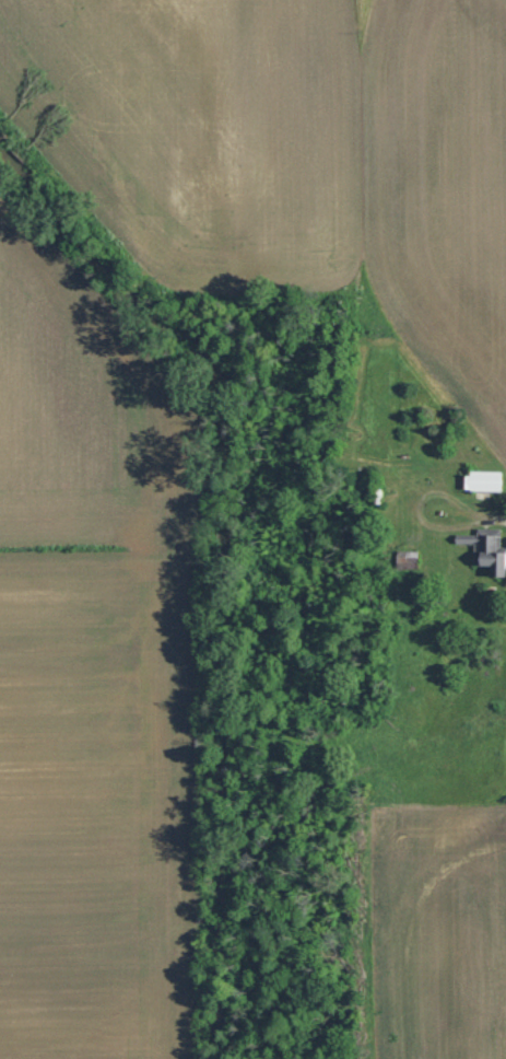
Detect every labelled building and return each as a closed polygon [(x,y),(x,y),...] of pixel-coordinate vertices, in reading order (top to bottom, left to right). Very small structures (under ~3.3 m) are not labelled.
[(464,470),(464,491),(500,491),(500,470),(464,470)] [(473,566),(486,566),(486,578),(502,578),(501,528),(475,528),(476,535),(454,535),(454,544),(472,544),(473,566)]
